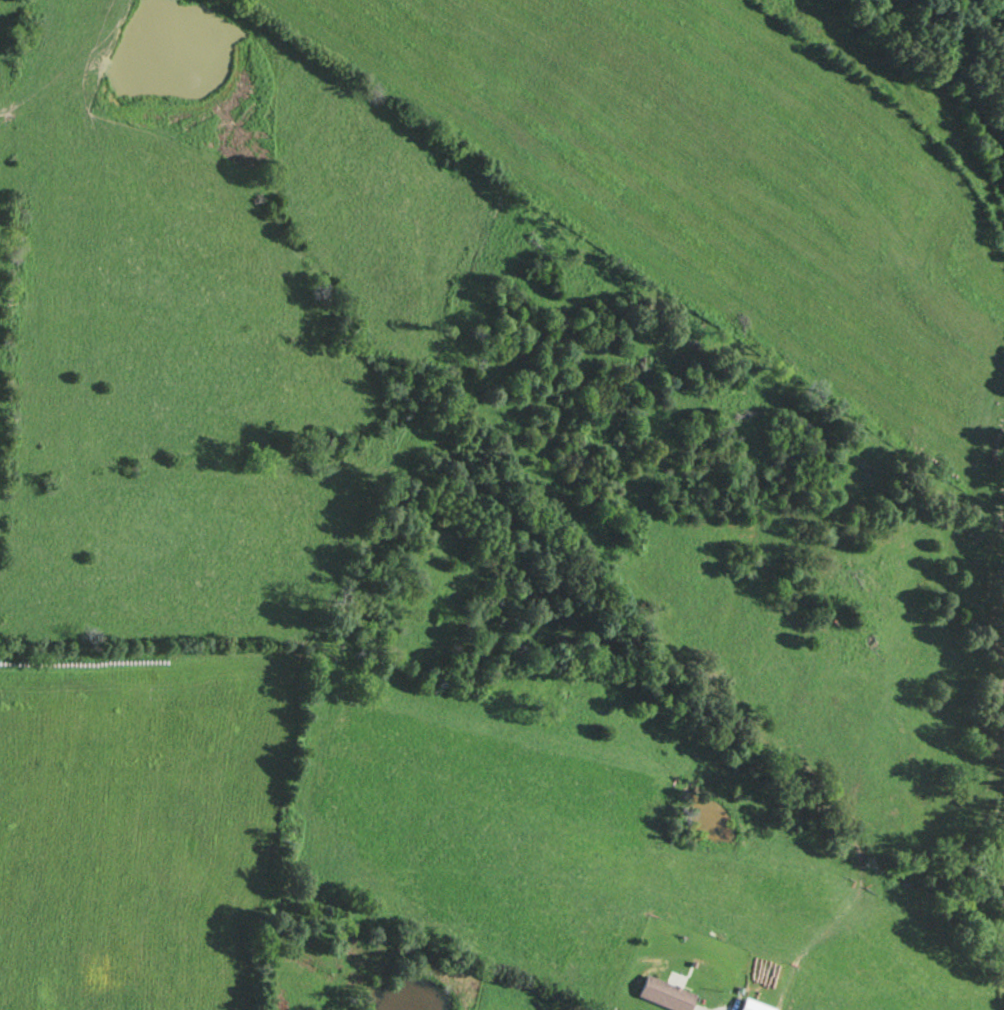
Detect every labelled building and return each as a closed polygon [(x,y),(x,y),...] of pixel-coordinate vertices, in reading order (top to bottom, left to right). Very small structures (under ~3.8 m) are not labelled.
[(692,992),(642,975),(635,997),(676,1009),(686,1009),(692,992)]
